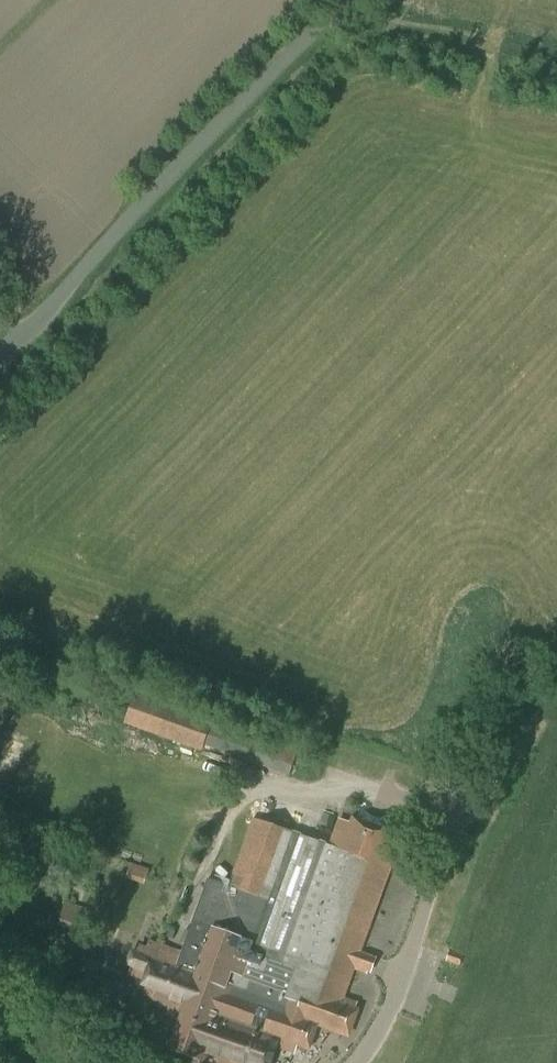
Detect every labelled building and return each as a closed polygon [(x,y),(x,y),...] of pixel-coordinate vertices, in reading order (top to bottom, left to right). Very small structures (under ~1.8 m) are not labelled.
[(202,751),(212,718),(135,691),(124,724),(202,751)] [(254,818),(228,886),(207,879),(179,957),(160,950),(162,946),(149,941),(146,949),(139,946),(129,973),(149,981),(143,997),(159,1003),(170,1007),(172,1002),(184,1006),(171,1050),(193,1058),(191,1062),(268,1062),(277,1039),(306,1050),(315,1026),(344,1036),(356,1001),(344,996),(354,968),(365,972),(368,964),(371,955),(360,951),(400,840),(338,818),(329,844),(254,818)] [(148,871),(130,866),(127,878),(145,884),(148,871)] [(83,940),(91,917),(89,916),(91,910),(66,902),(57,932),(83,940)] [(464,955),(451,951),(446,961),(460,967),(464,955)]
